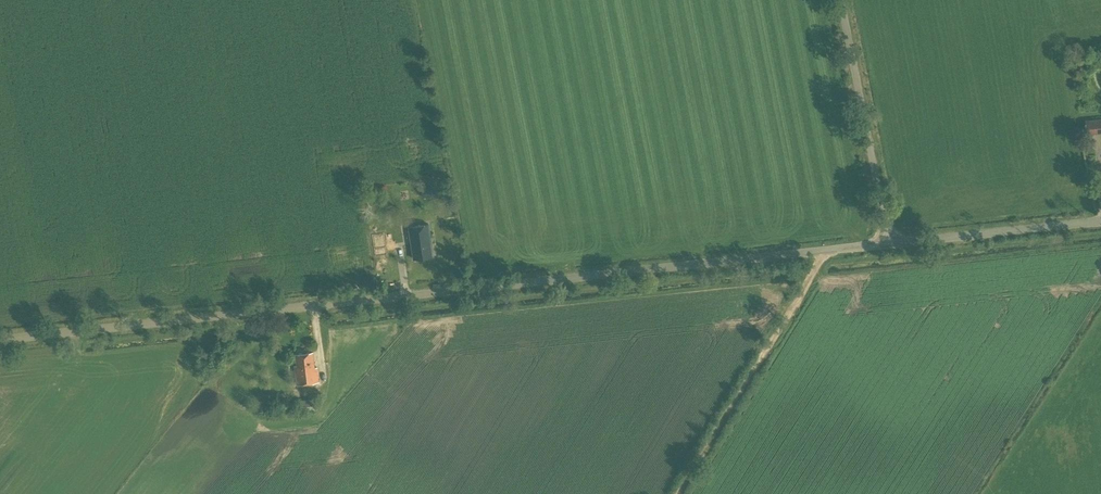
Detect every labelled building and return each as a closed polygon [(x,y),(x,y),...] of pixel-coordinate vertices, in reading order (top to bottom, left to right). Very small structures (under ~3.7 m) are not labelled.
[(1100,133),(1100,118),(1085,120),(1087,135),(1100,133)] [(415,260),(433,257),(429,225),(410,228),(415,260)] [(387,240),(386,234),(373,236),(374,252),(396,250),(395,239),(387,240)] [(315,368),(313,353),(296,355),(297,367),(295,367),(297,384),(318,382),(317,368),(315,368)] [(256,406),(286,402),(285,393),(255,397),(256,406)] [(300,412),(317,410),(316,399),(298,401),(300,412)] [(285,405),(274,407),(275,414),(286,413),(285,405)]
